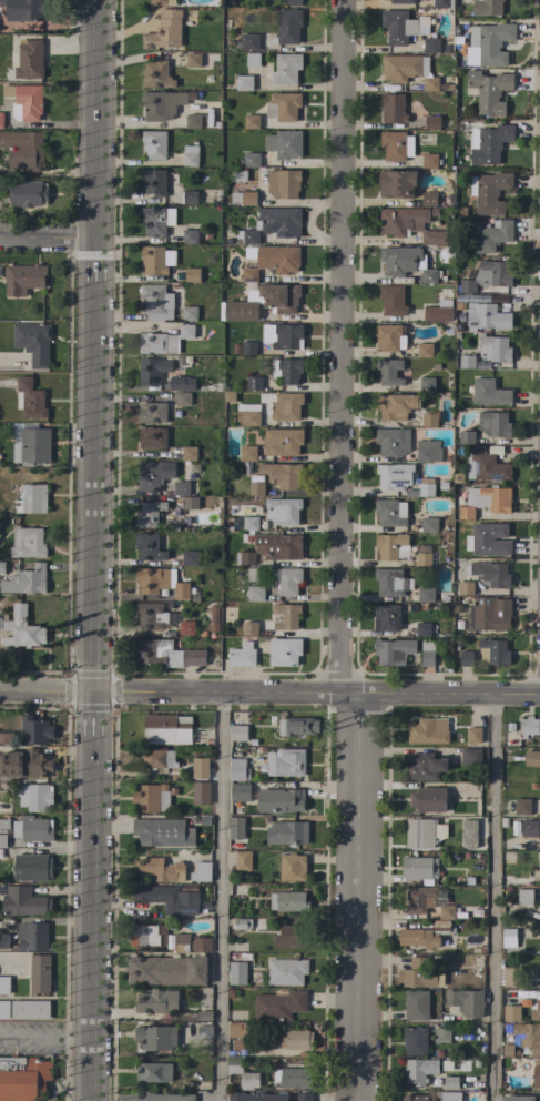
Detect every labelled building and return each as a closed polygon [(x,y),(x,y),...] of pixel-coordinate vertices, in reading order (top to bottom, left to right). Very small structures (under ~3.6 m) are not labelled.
[(6,7),(0,7),(0,0),(43,0),(43,1),(50,1),(50,13),(43,13),(43,21),(6,21),(6,7)] [(432,8),(432,0),(454,0),(454,9),(446,9),(446,8),(432,8)] [(472,16),(473,0),(503,0),(503,1),(502,1),(501,16),(483,16),(483,17),(472,16)] [(182,18),(180,18),(180,47),(157,48),(157,49),(142,49),(142,33),(155,33),(155,28),(160,28),(159,10),(182,10),(182,18)] [(302,10),(302,28),(298,28),(298,44),(277,44),(277,43),(272,43),(272,32),(277,32),(277,10),(302,10)] [(417,16),(428,16),(428,26),(417,26),(417,36),(407,36),(407,46),(387,46),(387,28),(381,28),(381,10),(408,11),(408,20),(417,20),(417,16)] [(516,24),(514,41),(501,40),(501,48),(499,48),(499,52),(507,52),(507,67),(478,65),(478,48),(469,47),(469,27),(478,27),(478,26),(496,26),(496,23),(516,24)] [(258,34),(258,51),(241,51),(241,47),(235,47),(235,43),(235,39),(241,39),(241,34),(258,34)] [(439,39),(439,52),(424,52),(424,38),(439,39)] [(42,68),(43,68),(43,79),(13,79),(13,69),(9,69),(9,44),(26,44),(26,40),(42,40),(42,68)] [(201,54),(201,68),(185,68),(185,53),(201,54)] [(258,53),(258,68),(245,68),(245,53),(258,53)] [(302,70),(296,70),(296,84),(272,84),(272,72),(276,72),(276,54),(302,54),(302,70)] [(421,55),(421,77),(406,77),(406,83),(394,83),(394,80),(384,80),(384,74),(383,74),(383,55),(421,55)] [(166,77),(171,77),(171,80),(175,80),(175,88),(142,87),(143,69),(144,69),(144,62),(155,63),(155,60),(167,60),(166,77)] [(480,70),(480,75),(483,75),(495,77),(495,73),(512,74),(512,90),(499,90),(499,97),(498,97),(498,101),(505,101),(505,117),(496,115),(496,114),(477,114),(478,88),(467,88),(467,70),(480,70)] [(253,91),(236,91),(236,75),(253,75),(253,91)] [(438,91),(424,91),(424,78),(428,78),(429,75),(431,75),(431,78),(438,78),(438,91)] [(12,102),(14,102),(14,97),(1,97),(2,85),(42,85),(41,114),(39,114),(39,121),(16,121),(11,115),(12,102)] [(144,121),(144,107),(141,107),(142,92),(186,93),(186,105),(175,104),(175,115),(172,115),(172,118),(170,120),(167,121),(162,122),(144,121)] [(300,93),(300,107),(297,107),(297,117),(296,117),(296,121),(276,121),(276,118),(266,118),(266,101),(269,101),(269,93),(300,93)] [(404,94),(404,114),(407,114),(407,122),(384,122),(384,114),(381,114),(381,104),(380,104),(380,94),(404,94)] [(201,114),(201,129),(185,129),(185,117),(186,115),(186,114),(190,114),(201,114)] [(258,114),(258,129),(244,129),(244,114),(258,114)] [(439,115),(439,130),(425,130),(425,128),(424,128),(424,118),(425,118),(425,115),(439,115)] [(513,125),(513,142),(501,142),(501,151),(499,151),(499,164),(481,164),(481,165),(469,165),(470,149),(477,149),(477,145),(478,145),(478,142),(470,142),(471,130),(479,130),(479,129),(496,129),(496,124),(513,125)] [(165,160),(146,160),(146,152),(143,152),(143,141),(141,141),(141,131),(165,131),(165,160)] [(302,131),(300,158),(289,158),(289,160),(275,160),(275,151),(264,151),(264,134),(275,135),(275,131),(302,131)] [(406,132),(406,135),(414,135),(412,155),(406,155),(405,162),(384,161),(384,147),(379,147),(380,131),(406,132)] [(8,148),(0,148),(0,132),(41,132),(41,145),(42,145),(42,162),(39,162),(39,171),(23,171),(23,170),(21,170),(21,169),(8,169),(8,148)] [(183,166),(183,145),(197,145),(197,166),(183,166)] [(259,153),(258,168),(243,168),(244,153),(259,153)] [(421,168),(422,154),(437,154),(437,168),(421,168)] [(165,170),(165,172),(177,173),(177,186),(165,186),(165,192),(166,192),(166,195),(165,195),(165,196),(153,196),(153,194),(143,194),(143,189),(141,189),(142,170),(165,170)] [(246,170),(246,181),(230,181),(230,170),(246,170)] [(299,170),(299,180),(299,191),(297,191),(297,199),(273,199),(273,193),(267,193),(267,170),(299,170)] [(416,185),(412,185),(412,198),(396,198),(396,199),(393,199),(393,195),(380,195),(380,185),(379,185),(379,171),(416,171),(416,185)] [(512,173),(512,190),(498,190),(498,196),(496,196),(496,201),(505,201),(503,215),(476,214),(476,195),(469,195),(469,176),(476,176),(476,174),(492,174),(492,172),(512,173)] [(41,182),(41,186),(47,186),(47,201),(41,201),(41,206),(33,205),(33,208),(21,208),(21,205),(9,205),(9,201),(8,201),(8,183),(10,183),(10,181),(41,182)] [(197,191),(197,204),(183,204),(183,191),(197,191)] [(256,205),(241,205),(241,204),(231,204),(231,192),(242,192),(256,191),(256,205)] [(437,193),(436,206),(422,206),(422,193),(437,193)] [(174,209),(174,225),(165,225),(165,236),(145,236),(145,222),(141,222),(141,208),(165,209),(174,209)] [(299,208),(299,236),(296,236),(296,238),(275,238),(275,232),(261,232),(261,229),(255,229),(255,223),(261,223),(261,222),(257,222),(258,208),(299,208)] [(429,209),(428,222),(422,222),(422,231),(450,231),(450,245),(421,245),(421,231),(410,231),(410,230),(409,230),(408,236),(405,236),(405,238),(391,238),(391,234),(379,234),(379,209),(429,209)] [(512,220),(512,242),(498,242),(498,245),(495,245),(495,253),(473,253),(475,228),(493,228),(493,220),(512,220)] [(197,229),(197,244),(182,243),(183,229),(197,229)] [(236,230),(243,231),(243,230),(258,230),(258,244),(235,243),(236,230)] [(164,266),(167,266),(167,274),(144,274),(144,266),(142,266),(142,256),(141,256),(141,246),(164,246),(164,266)] [(256,248),(256,246),(298,248),(298,266),(297,266),(297,272),(287,272),(287,274),(271,274),(271,269),(256,269),(256,259),(244,259),(244,248),(256,248)] [(421,248),(421,253),(422,253),(422,255),(425,255),(425,270),(436,270),(436,283),(421,283),(421,270),(415,270),(415,272),(405,272),(405,276),(384,276),(384,262),(380,262),(380,248),(421,248)] [(508,262),(508,272),(511,272),(511,286),(476,285),(475,293),(459,292),(459,280),(473,280),(478,267),(479,269),(480,261),(508,262)] [(33,265),(33,263),(40,263),(40,265),(48,266),(47,281),(44,281),(44,289),(27,287),(27,296),(4,296),(4,280),(3,280),(3,270),(6,270),(6,265),(33,265)] [(200,269),(200,282),(185,282),(185,269),(200,269)] [(246,302),(246,290),(245,290),(246,282),(242,282),(242,269),(257,269),(257,282),(256,282),(256,290),(257,290),(257,302),(258,302),(257,321),(224,320),(224,302),(246,302)] [(165,285),(165,293),(173,293),(173,320),(164,320),(164,322),(146,321),(146,313),(145,313),(145,299),(141,299),(141,292),(139,292),(139,287),(141,287),(141,285),(165,285)] [(300,285),(299,296),(297,296),(297,306),(295,306),(295,314),(275,314),(275,313),(271,313),(271,307),(263,306),(263,297),(261,297),(261,285),(300,285)] [(404,286),(404,306),(407,306),(407,315),(383,315),(383,301),(379,301),(379,286),(404,286)] [(508,296),(508,303),(456,302),(456,294),(508,296)] [(451,300),(450,307),(452,307),(452,322),(422,321),(424,306),(438,306),(439,300),(451,300)] [(476,303),(496,303),(496,313),(500,313),(500,312),(510,312),(510,313),(511,313),(511,329),(493,329),(493,327),(476,327),(476,332),(467,332),(467,326),(467,313),(467,303),(476,303)] [(197,321),(182,321),(182,307),(197,306),(197,321)] [(50,324),(50,340),(48,340),(48,355),(49,355),(49,362),(48,362),(48,368),(30,368),(30,352),(24,352),(24,347),(13,347),(13,324),(50,324)] [(166,334),(179,335),(179,324),(194,325),(194,339),(179,339),(179,354),(151,354),(151,355),(146,355),(146,353),(139,353),(140,334),(166,334)] [(302,325),(302,339),(298,339),(298,350),(272,350),(272,342),(275,342),(275,334),(274,334),(274,324),(302,325)] [(401,325),(401,335),(406,335),(406,350),(398,349),(398,352),(380,352),(380,350),(376,350),(377,325),(401,325)] [(480,345),(479,345),(479,336),(479,334),(485,334),(485,336),(491,336),(491,337),(507,337),(507,347),(510,347),(510,361),(490,361),(490,360),(486,358),(480,357),(480,345)] [(241,342),(256,342),(256,355),(241,354),(241,342)] [(432,344),(431,357),(417,357),(417,343),(432,344)] [(475,368),(459,368),(459,355),(475,355),(475,368)] [(139,358),(160,358),(159,361),(171,361),(171,372),(164,372),(160,372),(160,378),(159,378),(159,385),(139,385),(139,358)] [(272,360),(302,360),(302,373),(298,373),(298,378),(297,378),(297,384),(281,385),(281,378),(272,378),(272,360)] [(403,360),(403,370),(396,370),(396,377),(399,377),(399,378),(404,378),(404,386),(379,385),(379,370),(376,370),(376,360),(403,360)] [(31,391),(43,391),(43,407),(47,407),(47,418),(22,418),(22,408),(17,408),(17,376),(31,376),(31,391)] [(170,391),(170,376),(171,376),(175,376),(175,377),(189,377),(189,378),(195,378),(195,391),(170,391)] [(262,390),(246,390),(246,377),(262,377),(262,390)] [(434,377),(434,391),(419,391),(419,377),(434,377)] [(473,378),(493,378),(493,390),(511,390),(511,404),(473,404),(473,394),(473,378)] [(191,393),(191,406),(175,406),(175,393),(191,393)] [(303,393),(303,404),(299,404),(299,421),(274,421),(274,420),(271,420),(271,413),(269,413),(269,411),(271,411),(271,406),(269,406),(269,404),(271,404),(271,402),(274,402),(274,396),(275,396),(275,393),(303,393)] [(418,395),(418,396),(420,396),(420,407),(418,407),(418,408),(410,408),(410,412),(406,412),(406,421),(380,420),(380,410),(376,410),(376,395),(389,395),(418,395)] [(166,403),(166,423),(150,423),(150,424),(146,424),(146,423),(139,423),(139,403),(166,403)] [(259,404),(258,426),(235,425),(236,412),(236,404),(259,404)] [(479,421),(479,412),(491,412),(491,413),(507,413),(507,423),(510,423),(510,437),(505,437),(489,437),(489,432),(483,432),(479,428),(479,421)] [(437,426),(422,426),(422,414),(437,414),(437,426)] [(50,463),(19,463),(20,428),(23,428),(23,423),(37,424),(37,428),(50,428),(50,463)] [(165,448),(139,448),(139,428),(165,428),(165,448)] [(303,430),(303,445),(298,445),(298,456),(264,455),(264,430),(303,430)] [(379,456),(379,444),(375,444),(375,430),(409,430),(409,451),(398,457),(379,456)] [(473,444),(458,444),(459,431),(475,431),(473,444)] [(439,441),(439,448),(441,448),(440,462),(432,462),(432,463),(416,463),(416,441),(439,441)] [(196,447),(196,461),(181,461),(182,446),(196,447)] [(256,462),(240,461),(240,446),(256,446),(256,462)] [(467,451),(471,451),(480,451),(480,454),(495,454),(495,464),(511,464),(511,479),(467,478),(467,451)] [(174,463),(174,475),(170,479),(162,479),(162,485),(159,485),(159,492),(137,492),(137,462),(174,463)] [(302,464),(302,478),(297,478),(297,491),(278,491),(278,483),(271,483),(267,483),(267,473),(258,473),(258,464),(302,464)] [(403,489),(403,491),(379,491),(379,474),(376,474),(376,465),(394,465),(394,464),(414,465),(414,474),(416,474),(416,485),(411,484),(411,485),(406,485),(406,487),(404,489),(403,489)] [(419,484),(419,478),(434,478),(432,484),(434,484),(434,496),(419,496),(419,484)] [(189,482),(189,495),(174,495),(174,482),(189,482)] [(263,495),(248,495),(248,482),(263,483),(263,495)] [(47,513),(14,513),(14,498),(11,498),(11,492),(10,492),(10,484),(47,484),(47,513)] [(466,506),(466,487),(491,487),(491,488),(510,488),(510,514),(506,514),(503,514),(503,513),(497,513),(497,514),(495,514),(495,513),(489,513),(489,508),(476,507),(476,506),(466,506)] [(197,509),(183,509),(183,497),(197,497),(197,509)] [(300,499),(300,509),(298,509),(298,525),(274,525),(274,524),(272,524),(272,519),(266,519),(266,508),(265,508),(265,499),(300,499)] [(397,499),(397,502),(406,502),(406,517),(406,527),(379,526),(379,515),(375,515),(375,499),(397,499)] [(155,503),(155,502),(166,502),(166,511),(157,509),(157,527),(136,526),(136,513),(140,513),(141,502),(155,503)] [(473,519),(460,519),(460,521),(452,521),(452,514),(458,514),(458,506),(473,506),(473,519)] [(258,517),(257,531),(243,531),(243,516),(258,517)] [(438,518),(437,533),(421,533),(421,517),(438,518)] [(42,528),(42,531),(43,531),(43,535),(42,535),(42,544),(44,544),(44,547),(45,547),(45,557),(10,557),(10,547),(12,547),(12,525),(19,525),(19,528),(42,528)] [(492,529),(492,541),(511,541),(510,555),(471,555),(471,550),(465,550),(466,536),(472,536),(472,529),(492,529)] [(157,552),(167,552),(167,559),(140,560),(140,548),(135,548),(135,534),(157,533),(157,552)] [(397,558),(397,560),(379,560),(379,555),(378,555),(378,549),(376,549),(376,534),(380,534),(380,535),(396,535),(408,535),(408,545),(409,545),(408,557),(397,558)] [(266,558),(265,556),(254,552),(254,535),(300,535),(300,560),(268,559),(266,558)] [(197,550),(197,566),(182,566),(182,550),(197,550)] [(254,565),(240,565),(240,564),(235,564),(236,553),(240,553),(240,552),(254,552),(254,565)] [(430,566),(415,566),(416,553),(430,554),(430,566)] [(44,593),(0,593),(0,582),(9,582),(9,576),(17,576),(17,570),(33,570),(33,563),(44,563),(44,593)] [(477,578),(477,575),(470,575),(470,563),(490,563),(490,564),(506,564),(506,574),(510,574),(510,588),(489,588),(489,578),(478,578),(477,578)] [(169,580),(169,588),(160,588),(160,595),(140,594),(141,588),(140,588),(140,583),(136,583),(136,568),(177,569),(177,580),(169,580)] [(302,568),(302,584),(297,584),(297,596),(278,596),(278,589),(276,589),(276,585),(278,585),(278,580),(268,580),(268,568),(302,568)] [(401,569),(401,577),(407,577),(407,579),(412,579),(412,589),(407,589),(407,592),(403,592),(403,596),(377,596),(377,580),(374,580),(375,569),(401,569)] [(473,595),(458,595),(458,582),(473,583),(473,595)] [(189,599),(173,599),(174,583),(189,583),(189,587),(189,598),(189,599)] [(264,587),(264,602),(247,602),(247,586),(264,587)] [(417,587),(434,587),(434,602),(417,602),(417,595),(417,587)] [(497,598),(497,599),(511,599),(511,617),(509,617),(509,632),(492,630),(473,629),(473,597),(497,598)] [(26,626),(39,626),(39,628),(45,628),(45,644),(39,644),(39,646),(30,646),(30,648),(26,648),(26,646),(1,645),(1,637),(11,637),(11,630),(2,630),(2,620),(12,620),(12,603),(26,603),(26,626)] [(162,604),(162,613),(167,613),(167,624),(163,624),(163,629),(139,629),(139,613),(135,613),(135,603),(162,604)] [(274,622),(281,622),(281,614),(272,614),(272,604),(300,605),(300,614),(297,614),(297,630),(283,629),(283,630),(273,630),(273,625),(274,622)] [(399,605),(399,616),(397,616),(396,632),(379,632),(379,623),(377,623),(377,620),(375,620),(375,605),(399,605)] [(194,622),(194,635),(179,635),(179,622),(194,622)] [(257,635),(238,635),(238,626),(243,626),(243,623),(257,623),(257,635)] [(430,637),(415,636),(416,623),(430,623),(430,625),(430,637)] [(182,650),(182,649),(205,649),(205,666),(182,666),(182,667),(165,667),(165,665),(134,664),(134,653),(135,653),(135,647),(134,647),(134,642),(135,642),(135,638),(141,638),(141,639),(172,639),(172,650),(182,650)] [(380,638),(380,642),(394,642),(394,640),(416,640),(416,654),(406,654),(406,660),(405,660),(405,667),(394,667),(394,666),(378,666),(378,656),(375,656),(375,638),(380,638)] [(302,639),(302,655),(297,655),(297,666),(269,666),(269,639),(302,639)] [(489,639),(489,640),(506,640),(506,650),(509,650),(509,666),(503,665),(488,665),(488,661),(480,661),(480,648),(477,648),(477,639),(489,639)] [(435,640),(434,667),(420,667),(421,640),(435,640)] [(252,642),(252,649),(254,649),(254,666),(228,666),(228,649),(241,649),(242,642),(252,642)] [(472,651),(472,666),(459,666),(460,651),(472,651)] [(143,744),(143,715),(176,715),(176,716),(192,717),(191,744),(143,744)] [(520,719),(526,719),(526,716),(534,716),(534,719),(538,719),(538,735),(532,735),(532,737),(529,737),(529,735),(527,735),(527,738),(521,738),(521,735),(520,735),(520,719)] [(314,718),(314,720),(318,720),(318,733),(314,733),(314,735),(294,735),(294,737),(284,737),(284,736),(278,736),(277,719),(284,719),(284,718),(314,718)] [(407,744),(407,724),(418,724),(418,718),(432,718),(447,719),(447,731),(449,731),(449,744),(407,744)] [(20,744),(20,719),(49,720),(48,726),(53,726),(53,738),(49,738),(49,745),(20,744)] [(247,726),(246,741),(230,740),(231,725),(247,726)] [(487,728),(487,744),(467,744),(467,728),(487,728)] [(0,751),(22,752),(24,752),(24,748),(39,748),(39,754),(47,754),(47,760),(52,760),(52,771),(47,771),(47,777),(22,777),(0,777),(0,751)] [(143,768),(143,750),(166,749),(166,751),(174,750),(174,762),(177,762),(177,768),(143,768)] [(304,749),(304,777),(266,776),(266,752),(275,752),(274,757),(278,757),(278,749),(304,749)] [(481,749),(481,765),(461,765),(461,749),(481,749)] [(538,766),(523,766),(523,750),(538,750),(538,766)] [(407,780),(407,762),(411,762),(411,754),(420,754),(420,752),(434,752),(434,758),(447,758),(447,771),(438,771),(438,780),(407,780)] [(207,779),(192,779),(192,758),(208,758),(207,779)] [(245,769),(248,770),(248,779),(245,779),(245,780),(228,780),(230,765),(245,765),(245,769)] [(208,805),(192,804),(192,781),(210,782),(208,805)] [(19,785),(48,784),(48,786),(52,786),(52,791),(52,807),(47,807),(47,811),(27,811),(27,807),(19,807),(19,785)] [(169,811),(159,811),(159,812),(135,812),(135,804),(132,804),(132,792),(135,792),(135,785),(160,785),(160,784),(167,784),(167,790),(169,790),(169,811)] [(249,784),(249,801),(231,801),(231,784),(249,784)] [(446,788),(446,811),(417,811),(417,808),(409,808),(410,791),(417,791),(417,787),(446,788)] [(258,812),(258,789),(283,789),(283,791),(287,791),(287,789),(304,789),(304,811),(285,811),(285,812),(258,812)] [(530,815),(514,815),(514,799),(530,799),(530,815)] [(22,821),(20,821),(20,815),(33,815),(33,818),(48,819),(48,828),(53,828),(53,841),(28,840),(28,842),(21,841),(21,838),(22,821)] [(228,817),(244,817),(243,839),(228,839),(228,817)] [(406,819),(415,819),(415,817),(419,817),(419,819),(436,819),(436,825),(447,825),(447,838),(435,838),(435,839),(436,839),(436,845),(434,845),(434,848),(406,848),(406,819)] [(184,819),(184,840),(140,839),(140,836),(132,836),(132,818),(184,819)] [(9,828),(0,828),(0,819),(9,819),(9,828)] [(477,848),(462,848),(462,819),(477,819),(477,848)] [(521,837),(521,836),(516,836),(516,821),(521,821),(521,820),(538,820),(538,837),(537,837),(521,837)] [(266,845),(266,827),(269,827),(269,822),(273,822),(273,821),(307,821),(307,844),(266,845)] [(12,848),(0,848),(0,835),(7,835),(7,841),(12,841),(12,848)] [(251,871),(235,870),(235,851),(251,851),(251,871)] [(305,881),(279,880),(279,860),(277,860),(277,857),(279,857),(279,855),(288,855),(288,853),(296,853),(296,855),(306,856),(305,881)] [(14,881),(14,855),(47,855),(47,858),(52,858),(51,878),(48,878),(48,881),(14,881)] [(163,857),(163,866),(167,866),(167,863),(174,863),(174,861),(182,861),(182,865),(184,865),(184,877),(176,877),(176,881),(155,881),(155,875),(139,875),(139,869),(134,869),(134,861),(139,861),(139,858),(163,857)] [(432,857),(432,859),(438,859),(438,870),(446,870),(446,877),(438,877),(438,878),(432,878),(432,879),(403,879),(403,857),(432,857)] [(211,881),(196,881),(196,880),(190,880),(190,872),(194,872),(194,862),(211,861),(211,881)] [(16,915),(2,915),(2,895),(7,895),(7,886),(31,886),(31,896),(47,897),(47,899),(51,899),(51,912),(47,912),(47,915),(16,915)] [(176,915),(176,916),(164,916),(164,902),(132,902),(132,886),(177,887),(177,892),(198,892),(197,915),(176,915)] [(438,888),(439,888),(439,891),(438,891),(438,897),(434,897),(434,908),(426,907),(426,913),(404,913),(404,902),(406,902),(406,888),(438,888)] [(532,903),(518,905),(517,889),(532,889),(532,903)] [(305,892),(305,900),(308,900),(308,908),(305,908),(305,911),(276,911),(276,910),(269,910),(269,893),(276,893),(276,892),(305,892)] [(455,905),(455,919),(439,919),(439,905),(455,905)] [(251,919),(251,921),(258,921),(258,930),(251,930),(251,929),(246,929),(246,930),(234,930),(234,919),(251,919)] [(422,929),(431,929),(431,933),(432,933),(432,920),(449,920),(449,922),(450,922),(450,935),(438,935),(438,937),(439,937),(439,947),(431,947),(431,949),(425,949),(425,945),(399,945),(399,940),(397,940),(397,935),(399,935),(399,931),(403,931),(403,929),(422,929)] [(24,940),(24,921),(48,922),(48,951),(19,950),(20,940),(24,940)] [(130,946),(130,925),(166,925),(166,946),(130,946)] [(306,925),(305,947),(275,946),(275,935),(279,935),(279,925),(306,925)] [(516,948),(502,948),(502,929),(516,929),(516,948)] [(189,933),(189,952),(174,952),(174,933),(189,933)] [(211,938),(211,952),(193,952),(193,950),(190,950),(190,940),(193,940),(193,938),(211,938)] [(128,984),(128,972),(124,972),(124,967),(128,967),(128,957),(129,957),(129,953),(136,953),(136,957),(171,958),(171,954),(179,954),(179,957),(200,958),(200,954),(206,954),(206,958),(207,958),(206,984),(187,984),(128,984)] [(50,993),(30,993),(30,954),(50,954),(50,993)] [(267,984),(268,959),(307,960),(307,974),(303,974),(303,986),(267,984)] [(246,984),(228,984),(228,961),(246,961),(246,984)] [(520,987),(503,987),(503,967),(520,967),(520,987)] [(398,987),(398,969),(437,969),(437,987),(398,987)] [(9,994),(0,994),(0,976),(9,977),(9,984),(11,984),(11,987),(9,987),(9,994)] [(177,1012),(134,1012),(134,1002),(136,1002),(136,993),(150,993),(150,990),(177,991),(177,1012)] [(405,990),(428,991),(428,1014),(429,1014),(429,1018),(428,1018),(428,1020),(405,1020),(405,990)] [(482,991),(482,1002),(483,1002),(483,1006),(482,1006),(482,1017),(462,1017),(462,1004),(460,1004),(460,1006),(445,1006),(445,990),(482,991)] [(306,991),(306,1012),(291,1011),(291,1020),(254,1020),(255,994),(275,994),(275,991),(306,991)] [(537,999),(539,999),(539,1020),(530,1020),(530,1010),(536,1010),(537,999)] [(9,1019),(0,1019),(0,1000),(9,1000),(9,1019)] [(11,1019),(11,1001),(50,1001),(50,1019),(11,1019)] [(520,1021),(503,1021),(503,1020),(500,1020),(500,1007),(503,1007),(503,1006),(520,1006),(520,1021)] [(204,1026),(204,1022),(210,1022),(210,1026),(212,1026),(212,1038),(197,1038),(197,1034),(196,1034),(196,1029),(197,1029),(197,1026),(204,1026)] [(252,1022),(252,1037),(228,1037),(228,1022),(252,1022)] [(450,1042),(439,1042),(439,1044),(435,1044),(435,1042),(434,1042),(434,1028),(436,1028),(436,1022),(447,1022),(447,1028),(450,1028),(450,1042)] [(512,1023),(539,1023),(539,1055),(531,1055),(531,1047),(518,1047),(518,1038),(523,1038),(523,1034),(512,1034),(512,1023)] [(176,1027),(176,1047),(172,1047),(172,1051),(141,1050),(141,1041),(135,1041),(135,1027),(141,1027),(141,1026),(176,1027)] [(404,1028),(415,1028),(415,1027),(420,1027),(420,1028),(427,1028),(427,1055),(405,1055),(405,1046),(403,1046),(404,1028)] [(285,1049),(285,1048),(277,1048),(278,1031),(285,1031),(285,1030),(308,1030),(308,1031),(313,1031),(313,1048),(308,1048),(308,1050),(285,1049)] [(248,1038),(249,1048),(245,1049),(246,1054),(238,1055),(238,1050),(233,1051),(232,1040),(248,1038)] [(35,1099),(35,1100),(0,1100),(0,1057),(10,1058),(10,1054),(16,1054),(16,1057),(37,1058),(37,1060),(42,1060),(42,1061),(52,1061),(52,1080),(45,1080),(44,1099),(35,1099)] [(226,1055),(241,1055),(241,1057),(243,1057),(243,1064),(242,1064),(242,1072),(258,1072),(258,1078),(261,1078),(261,1082),(258,1082),(258,1090),(240,1090),(240,1073),(226,1073),(226,1055)] [(532,1058),(532,1088),(539,1088),(539,1058),(532,1058)] [(439,1060),(438,1074),(425,1074),(425,1078),(428,1078),(427,1083),(425,1083),(425,1087),(414,1087),(414,1083),(406,1083),(406,1074),(405,1074),(405,1068),(406,1068),(406,1059),(439,1060)] [(172,1063),(172,1082),(136,1082),(136,1063),(172,1063)] [(313,1068),(313,1088),(281,1088),(281,1085),(278,1085),(278,1082),(273,1082),(273,1070),(281,1070),(281,1068),(313,1068)] [(458,1077),(458,1089),(444,1089),(444,1077),(458,1077)] [(194,1094),(194,1100),(118,1100),(118,1094),(133,1094),(133,1091),(154,1091),(154,1094),(194,1094)] [(288,1094),(288,1100),(227,1100),(227,1092),(244,1092),(244,1094),(254,1094),(254,1092),(265,1092),(265,1094),(276,1094),(276,1092),(286,1092),(286,1094),(288,1094)] [(461,1092),(461,1100),(440,1100),(440,1092),(461,1092)] [(310,1093),(294,1093),(294,1100),(310,1100),(310,1093)]
